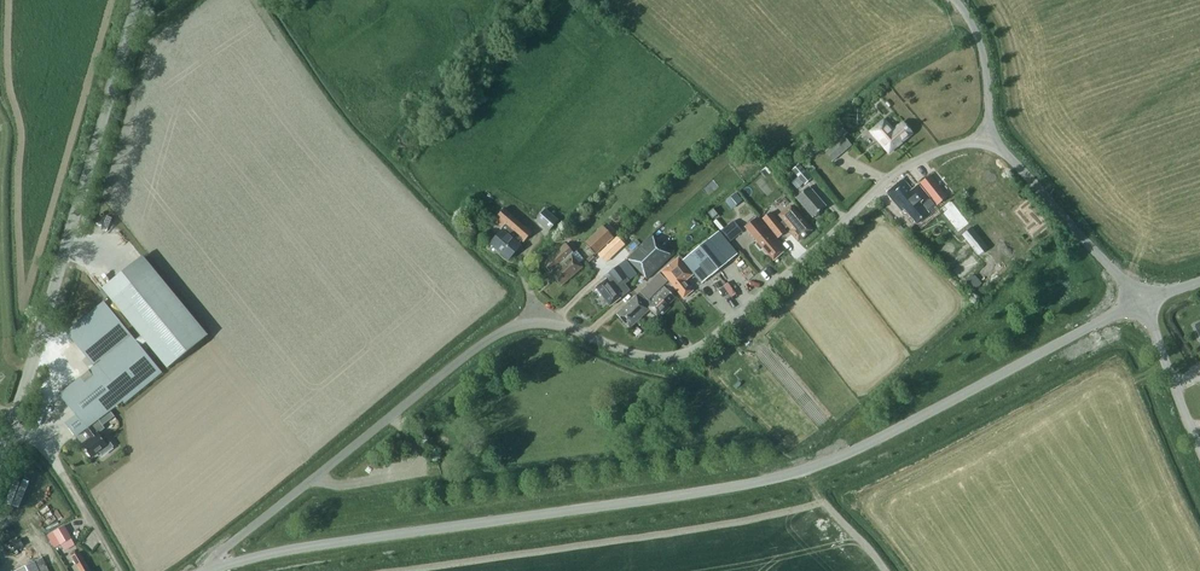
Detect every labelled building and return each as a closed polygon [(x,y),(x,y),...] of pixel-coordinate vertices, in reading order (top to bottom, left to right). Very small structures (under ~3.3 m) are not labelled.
[(893,133),(883,122),(873,130),(889,150),(911,131),(904,123),(893,133)] [(831,145),(826,150),(834,159),(844,149),(842,147),(849,140),(839,129),(827,140),(831,145)] [(730,164),(740,175),(750,166),(740,154),(730,164)] [(792,170),(805,185),(812,179),(799,164),(792,170)] [(948,197),(931,175),(920,183),(937,205),(948,197)] [(886,193),(901,211),(903,209),(915,224),(927,214),(925,211),(933,205),(917,186),(911,190),(902,179),(886,193)] [(825,206),(808,187),(796,197),(813,217),(825,206)] [(737,205),(742,200),(736,193),(730,198),(737,205)] [(958,231),(968,223),(950,200),(940,208),(958,231)] [(791,205),(779,215),(791,230),(789,231),(798,242),(812,230),(791,205)] [(490,244),(508,260),(532,233),(503,208),(493,220),(503,229),(490,244)] [(535,220),(548,231),(559,220),(545,208),(535,220)] [(708,213),(713,219),(718,215),(713,209),(708,213)] [(780,223),(770,212),(763,219),(778,237),(786,231),(784,229),(788,226),(783,221),(780,223)] [(745,227),(773,260),(786,250),(757,216),(745,227)] [(721,231),(730,241),(743,231),(734,220),(721,231)] [(584,243),(595,254),(614,237),(603,225),(584,243)] [(685,281),(694,274),(701,284),(738,254),(719,231),(683,259),(680,256),(676,260),(662,271),(683,298),(692,291),(685,281)] [(627,258),(648,279),(672,256),(651,235),(627,258)] [(595,256),(603,265),(624,246),(616,237),(595,256)] [(565,244),(543,264),(562,286),(583,267),(579,263),(584,259),(576,251),(573,253),(565,244)] [(141,336),(139,338),(148,349),(150,347),(167,368),(206,336),(142,256),(103,288),(141,336)] [(626,260),(603,277),(605,280),(595,287),(597,289),(595,290),(600,296),(602,295),(610,306),(630,291),(625,284),(636,274),(626,260)] [(617,314),(630,327),(649,309),(659,319),(671,308),(668,305),(676,298),(662,284),(666,280),(660,274),(636,296),(617,314)] [(145,352),(148,349),(139,338),(136,341),(104,301),(66,332),(94,366),(91,369),(118,404),(123,401),(125,403),(162,373),(145,352)] [(649,328),(655,322),(651,317),(645,323),(649,328)] [(99,420),(118,404),(91,369),(59,395),(76,415),(65,424),(91,459),(108,445),(98,433),(105,428),(99,420)] [(55,548),(71,538),(69,535),(65,528),(64,526),(47,535),(55,548)] [(15,551),(24,546),(20,539),(11,544),(15,551)] [(90,570),(79,552),(71,556),(80,570),(91,570),(90,570)] [(42,557),(13,570),(49,570),(42,557)]
